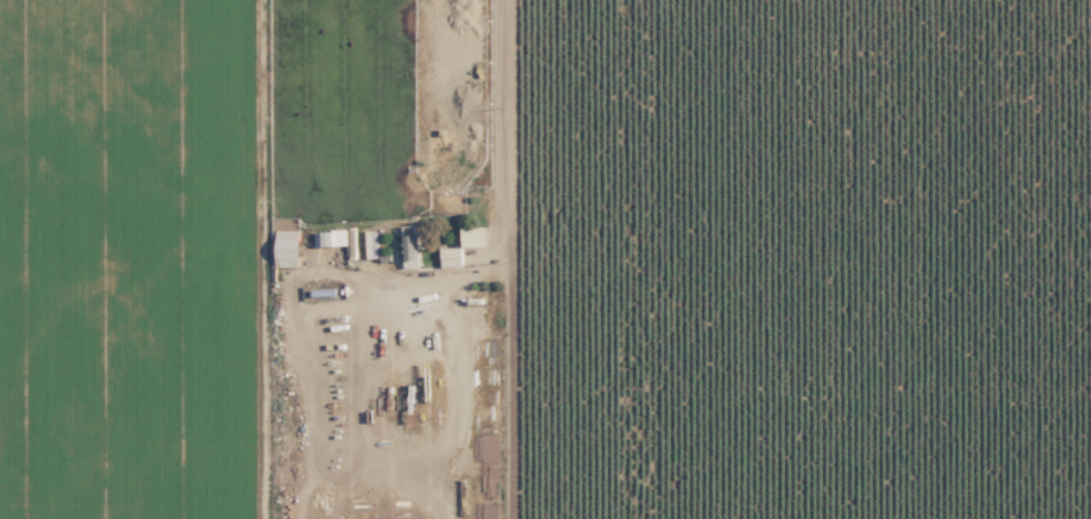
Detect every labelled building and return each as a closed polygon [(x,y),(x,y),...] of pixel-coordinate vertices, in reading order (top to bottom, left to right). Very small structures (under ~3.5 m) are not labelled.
[(460,227),(461,246),(485,246),(485,226),(460,227)] [(313,230),(313,246),(347,245),(346,229),(313,230)] [(375,229),(364,230),(365,257),(376,257),(375,229)] [(298,230),(275,230),(275,267),(297,267),(298,230)]
